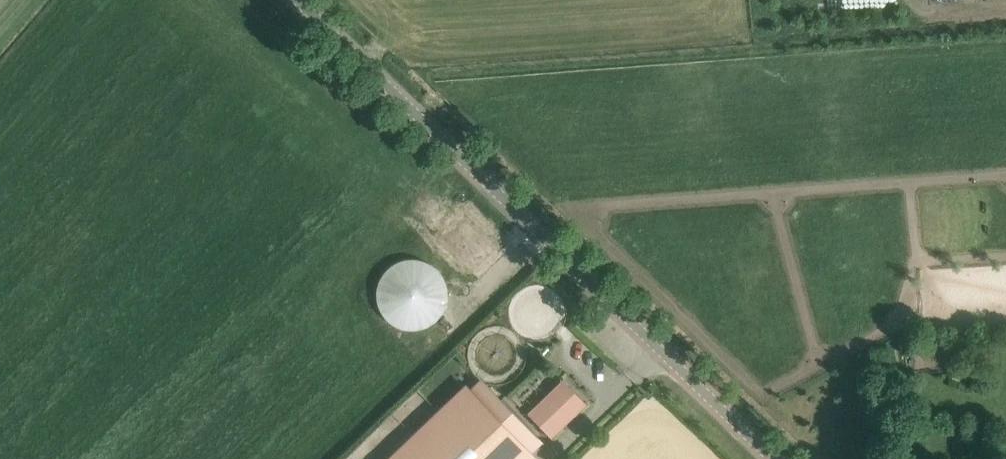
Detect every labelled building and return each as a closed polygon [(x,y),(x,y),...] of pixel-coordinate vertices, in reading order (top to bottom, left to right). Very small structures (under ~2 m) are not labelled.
[(379,281),(378,284),(377,287),(376,290),(376,293),(376,296),(377,299),(377,302),(378,305),(379,308),(380,311),(382,313),(384,316),(386,318),(388,320),(390,322),(393,324),(395,326),(398,327),(401,328),(404,329),(407,329),(410,330),(413,330),(417,329),(420,329),(423,328),(425,327),(428,325),(431,324),(433,322),(436,320),(438,318),(440,316),(442,313),(443,310),(445,308),(446,305),(446,302),(447,299),(447,295),(447,292),(447,289),(446,286),(446,283),(444,280),(443,277),(442,275),(440,272),(438,270),(436,268),(433,266),(431,264),(428,262),(425,261),(422,260),(419,259),(416,259),(413,258),(410,259),(407,259),(404,259),(401,260),(398,261),(395,263),(392,264),(390,266),(388,268),(385,270),(383,273),(382,275),(380,278),(379,281)] [(551,436),(588,401),(563,375),(526,410),(551,436)] [(480,379),(469,389),(530,452),(540,443),(480,379)] [(535,457),(530,452),(469,389),(465,385),(387,458),(532,458),(535,457)]
